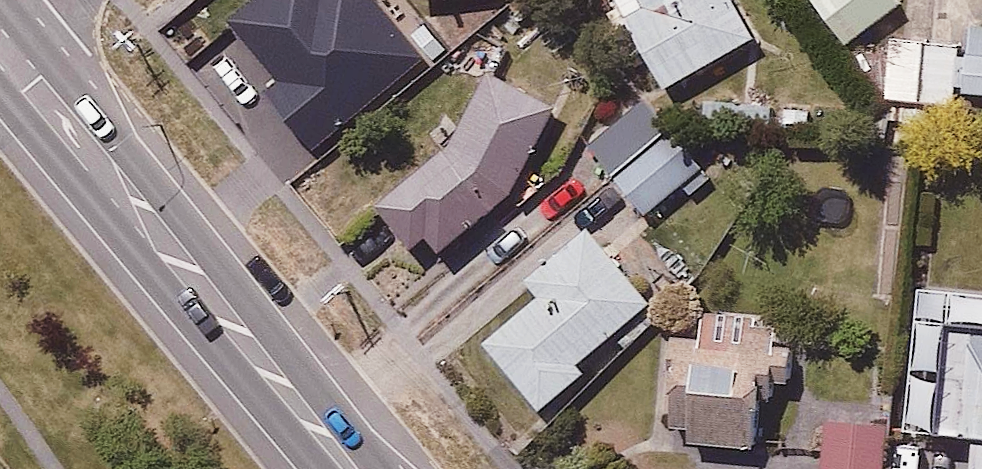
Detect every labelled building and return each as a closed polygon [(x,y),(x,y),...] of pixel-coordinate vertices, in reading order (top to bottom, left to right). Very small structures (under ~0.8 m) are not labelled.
[(412,0),(392,0),(341,42),(391,102),(454,50),(412,0)] [(674,84),(759,32),(739,0),(622,0),(674,84)] [(849,40),(903,0),(820,0),(849,40)] [(971,19),(970,35),(894,33),(893,97),(961,99),(961,87),(981,87),(981,19),(971,19)] [(456,245),(581,140),(524,72),(383,190),(424,239),(440,226),(456,245)] [(709,166),(650,92),(593,138),(652,211),(709,166)] [(594,215),(531,270),(544,286),(491,332),(549,399),(665,299),(594,215)] [(926,279),(913,422),(981,429),(981,285),(926,279)] [(781,304),(702,299),(700,329),(674,328),(668,431),(773,437),(776,375),(800,376),(803,337),(779,336),(781,304)] [(818,403),(814,442),(831,444),(829,468),(896,468),(902,413),(818,403)]
